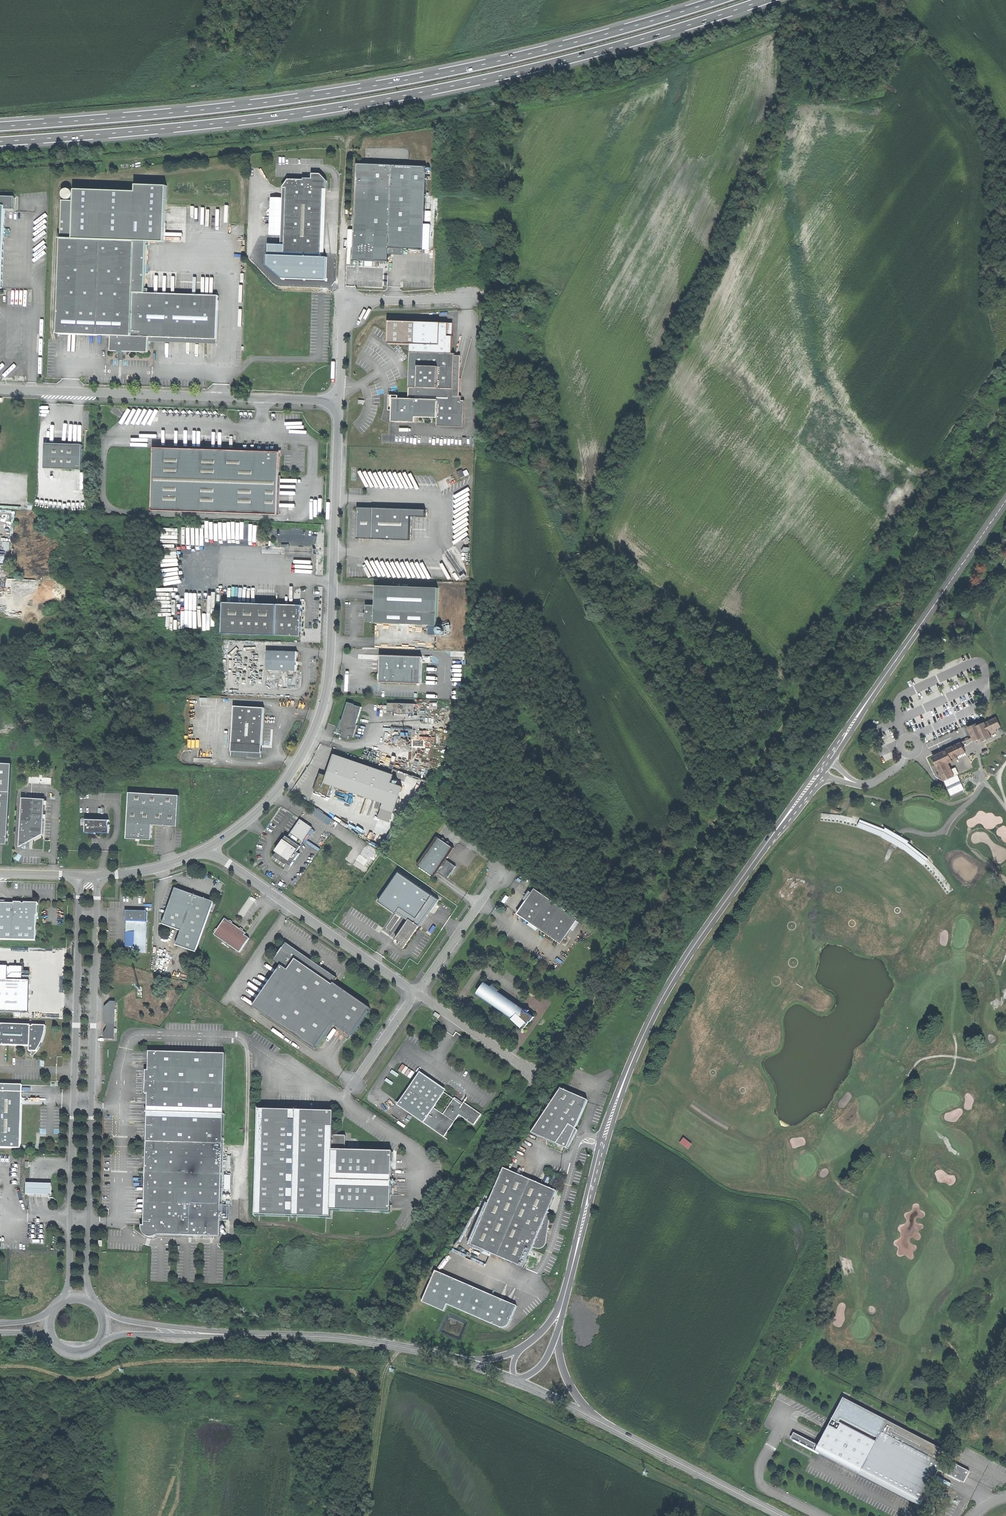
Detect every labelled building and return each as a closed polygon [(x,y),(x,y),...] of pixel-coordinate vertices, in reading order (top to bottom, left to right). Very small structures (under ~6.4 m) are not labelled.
[(375,260),(389,261),(389,255),(389,247),(424,249),(427,166),(407,165),(363,164),(357,163),(355,225),(354,253),(361,253),(360,259),(375,260)] [(284,187),(289,188),(325,189),(328,189),(329,181),(322,175),(314,174),(314,179),(311,179),(305,179),(305,180),(291,180),(284,187)] [(64,201),(63,239),(120,241),(136,242),(135,292),(150,293),(150,289),(147,288),(149,246),(151,246),(152,243),(167,243),(168,204),(169,187),(138,186),(137,193),(77,190),(76,202),(71,202),(71,200),(73,199),(74,198),(75,196),(75,193),(73,192),(72,190),(70,190),(68,190),(66,191),(65,193),(64,195),(65,197),(66,199),(67,200),(67,202),(64,201)] [(325,189),(289,188),(286,253),(322,254),(325,189)] [(2,288),(5,208),(14,209),(15,195),(0,195),(0,196),(0,288),(2,288)] [(63,239),(59,333),(113,335),(112,351),(116,351),(120,241),(63,239)] [(136,242),(120,241),(116,351),(119,351),(119,352),(122,352),(125,352),(125,351),(149,352),(150,340),(150,337),(218,339),(219,295),(150,293),(135,292),(136,242)] [(392,410),(392,422),(415,422),(415,417),(437,418),(437,424),(437,426),(464,427),(465,400),(462,400),(462,396),(454,396),(455,353),(451,353),(410,352),(409,377),(409,399),(393,398),(392,405),(391,405),(391,407),(391,410),(392,410)] [(65,443),(46,443),(45,468),(82,469),(83,452),(83,444),(65,443)] [(255,451),(156,448),(153,510),(279,515),(281,453),(278,453),(278,452),(255,451)] [(463,478),(472,473),(469,469),(465,471),(464,469),(459,471),(463,478)] [(426,517),(426,509),(367,507),(358,507),(357,538),(365,539),(410,540),(411,516),(426,517)] [(376,621),(376,623),(438,624),(439,587),(377,585),(376,600),(376,605),(367,604),(367,611),(367,621),(374,621),(376,621)] [(303,605),(224,602),(223,633),(300,636),(302,636),(302,629),(302,619),(303,605)] [(445,626),(436,626),(436,635),(445,635),(445,626)] [(274,670),(275,651),(268,650),(267,669),(274,670)] [(298,652),(275,651),(274,670),(297,670),(298,661),(298,652)] [(415,656),(381,655),(380,673),(380,676),(380,682),(420,684),(421,684),(422,657),(415,656)] [(389,702),(388,711),(396,712),(396,703),(389,702)] [(355,704),(348,703),(343,721),(342,720),(340,730),(342,731),(345,732),(344,737),(348,738),(349,735),(354,737),(358,725),(357,725),(361,710),(362,707),(354,705),(355,704)] [(396,712),(396,713),(415,714),(415,703),(396,703),(396,712)] [(265,707),(235,706),(232,756),(262,757),(263,751),(258,751),(258,745),(263,745),(265,707)] [(996,714),(984,720),(988,729),(994,727),(1000,724),(996,714)] [(984,720),(977,723),(982,735),(980,736),(982,739),(991,736),(989,732),(988,729),(984,720)] [(967,725),(973,739),(980,736),(982,735),(977,723),(976,721),(967,725)] [(941,746),(942,748),(960,740),(959,737),(941,746)] [(934,759),(943,778),(951,774),(949,769),(946,762),(952,760),(950,756),(965,750),(960,740),(942,748),(943,751),(940,752),(933,756),(934,759)] [(336,754),(334,759),(364,769),(365,766),(372,768),(371,772),(394,779),(395,774),(336,754)] [(364,769),(334,759),(328,776),(324,775),(321,774),(318,784),(316,783),(314,790),(331,796),(334,786),(385,803),(383,808),(395,812),(404,786),(393,783),(394,779),(371,772),(372,768),(365,766),(364,769)] [(11,792),(12,764),(0,763),(0,792),(11,792)] [(953,767),(949,769),(951,774),(943,778),(949,791),(962,785),(953,767)] [(2,844),(8,845),(11,792),(0,792),(0,844),(2,844)] [(130,793),(127,838),(139,839),(152,840),(153,825),(179,826),(180,795),(130,793)] [(24,797),(23,797),(20,847),(28,842),(29,838),(32,837),(40,835),(40,836),(44,834),(46,805),(46,799),(24,797)] [(395,812),(383,808),(381,815),(393,819),(395,812)] [(321,809),(317,814),(332,824),(335,818),(321,809)] [(286,841),(279,851),(275,856),(287,865),(288,864),(292,866),(301,853),(298,851),(299,850),(298,849),(313,827),(301,819),(299,822),(290,834),(290,835),(286,841)] [(87,820),(86,833),(88,833),(89,834),(91,834),(93,834),(93,832),(94,832),(95,832),(96,833),(97,833),(100,833),(107,833),(107,828),(110,828),(110,826),(112,826),(112,825),(110,825),(110,820),(104,820),(87,820)] [(456,866),(446,859),(454,848),(450,845),(448,841),(446,842),(444,838),(441,839),(437,837),(418,865),(434,877),(438,871),(448,878),(452,872),(456,866)] [(286,841),(284,840),(277,850),(279,851),(286,841)] [(353,866),(366,875),(383,852),(369,843),(353,866)] [(287,865),(275,856),(274,858),(290,869),(292,866),(288,864),(287,865)] [(380,901),(409,920),(410,918),(420,925),(422,926),(441,899),(400,872),(380,901)] [(579,919),(536,888),(532,893),(528,900),(519,912),(520,914),(562,944),(579,919)] [(194,896),(176,889),(167,914),(163,925),(172,928),(182,932),(177,946),(185,949),(197,953),(215,903),(194,896)] [(0,903),(0,940),(36,941),(37,916),(38,916),(38,903),(17,903),(14,902),(14,904),(0,903)] [(127,921),(128,921),(148,922),(148,912),(144,912),(127,911),(127,921)] [(397,937),(397,938),(401,940),(400,942),(398,944),(404,948),(417,929),(420,925),(410,918),(409,920),(397,937)] [(231,923),(226,919),(215,935),(240,953),(250,939),(245,936),(247,934),(238,927),(231,923)] [(131,947),(131,952),(147,953),(148,922),(128,921),(127,933),(129,933),(129,937),(129,947),(131,947)] [(352,1036),(371,1009),(337,986),(334,984),(337,979),(317,965),(287,945),(284,949),(282,948),(278,955),(279,956),(275,962),(281,966),(279,970),(253,1007),(315,1050),(333,1023),(352,1036)] [(28,1012),(30,980),(22,979),(23,974),(23,966),(9,965),(9,966),(8,966),(8,965),(0,965),(0,1011),(28,1012)] [(484,992),(486,996),(513,1014),(519,1005),(499,991),(500,989),(495,986),(494,988),(485,982),(484,983),(483,987),(484,992)] [(525,1009),(519,1005),(513,1014),(515,1016),(514,1017),(519,1021),(519,1022),(523,1025),(525,1022),(528,1024),(531,1020),(532,1021),(535,1016),(529,1012),(530,1009),(526,1008),(525,1009)] [(106,1009),(105,1023),(115,1023),(116,1009),(106,1009)] [(115,1023),(105,1023),(105,1033),(113,1033),(113,1032),(112,1032),(112,1029),(114,1029),(115,1023)] [(0,1024),(0,1045),(1,1045),(7,1046),(29,1046),(30,1051),(32,1051),(37,1052),(40,1047),(40,1048),(46,1026),(33,1025),(33,1026),(31,1026),(31,1025),(0,1024)] [(37,1052),(32,1051),(32,1056),(34,1057),(37,1052),(40,1048),(40,1047),(37,1052)] [(147,1139),(147,1142),(223,1144),(226,1054),(222,1054),(164,1053),(150,1052),(149,1071),(146,1071),(146,1081),(146,1094),(148,1094),(148,1102),(147,1139)] [(459,1115),(474,1125),(482,1114),(464,1102),(463,1105),(454,1099),(443,1114),(434,1107),(445,1092),(431,1082),(419,1074),(399,1102),(425,1120),(423,1122),(444,1136),(459,1115)] [(531,1133),(568,1149),(576,1133),(574,1132),(587,1100),(560,1089),(531,1133)] [(0,1091),(0,1148),(21,1148),(22,1122),(22,1104),(23,1092),(0,1091)] [(334,1112),(259,1110),(255,1216),(331,1218),(331,1211),(391,1213),(391,1210),(393,1152),(346,1151),(346,1141),(346,1136),(333,1136),(334,1112)] [(691,1145),(683,1138),(679,1143),(688,1149),(691,1145)] [(223,1144),(147,1142),(146,1156),(145,1201),(144,1226),(142,1226),(142,1228),(142,1229),(142,1230),(142,1232),(143,1233),(144,1234),(145,1235),(147,1236),(148,1235),(152,1235),(152,1237),(154,1237),(156,1237),(156,1236),(157,1235),(220,1237),(221,1221),(230,1221),(231,1206),(221,1205),(222,1197),(223,1144)] [(471,1244),(524,1267),(556,1191),(507,1170),(503,1168),(491,1196),(471,1244)] [(56,1195),(57,1183),(31,1182),(30,1194),(56,1195)] [(519,1307),(437,1272),(424,1303),(446,1313),(449,1306),(502,1328),(505,1329),(508,1328),(511,1326),(519,1307)] [(815,1451),(859,1474),(887,1421),(848,1401),(846,1404),(840,1404),(835,1416),(834,1415),(818,1445),(815,1451)] [(859,1474),(920,1506),(935,1478),(939,1470),(942,1464),(948,1453),(887,1421),(859,1474)] [(794,1440),(815,1451),(818,1445),(797,1434),(794,1440)] [(942,1464),(939,1470),(960,1481),(963,1476),(967,1477),(970,1472),(955,1464),(952,1469),(942,1464)]
